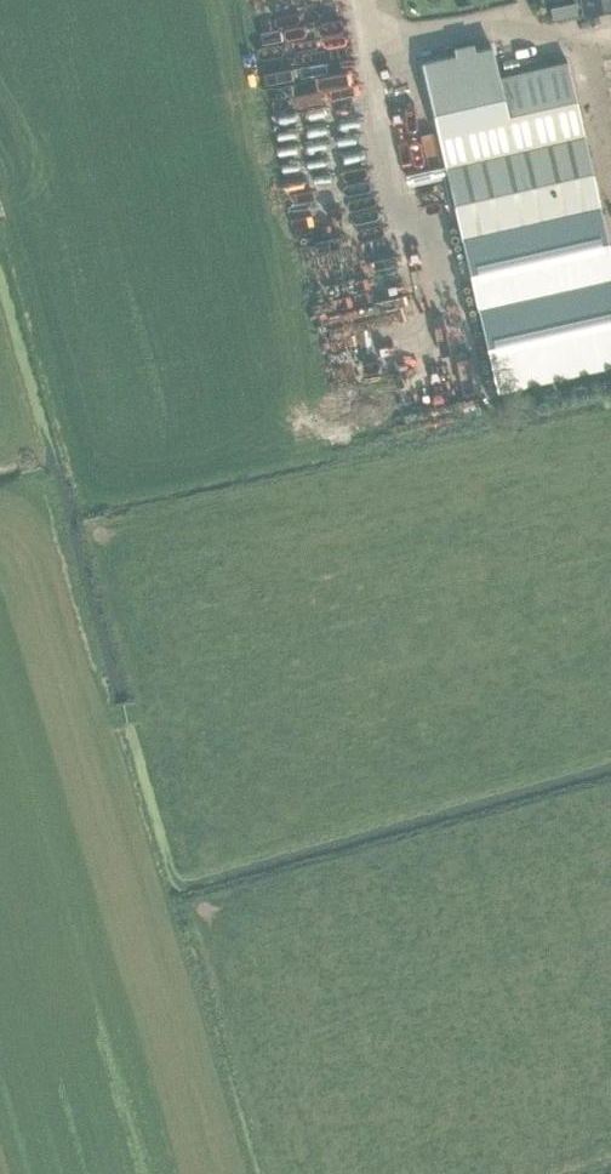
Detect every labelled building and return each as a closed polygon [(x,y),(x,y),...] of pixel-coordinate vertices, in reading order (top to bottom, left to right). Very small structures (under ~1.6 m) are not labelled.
[(584,13),(610,7),(610,0),(581,0),(584,13)] [(568,60),(499,75),(493,45),(475,49),(473,42),(456,46),(457,53),(423,61),(494,379),(610,353),(610,252),(568,60)]
